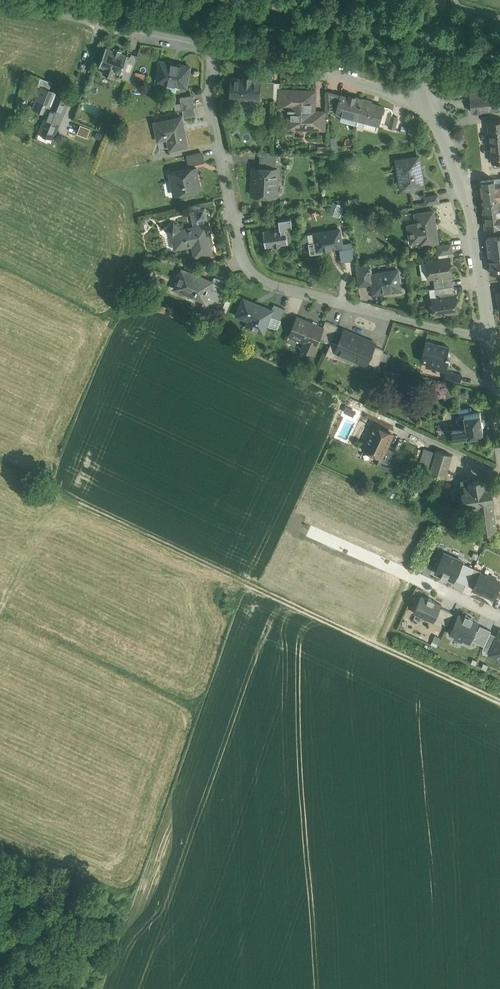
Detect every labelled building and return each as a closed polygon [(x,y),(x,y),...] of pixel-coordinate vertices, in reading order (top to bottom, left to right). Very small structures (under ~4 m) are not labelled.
[(113,49),(106,47),(99,66),(104,68),(103,72),(113,76),(115,72),(121,74),(122,69),(128,55),(121,52),(122,50),(114,47),(113,49)] [(138,56),(131,53),(131,56),(128,64),(134,66),(138,56)] [(128,55),(122,69),(125,70),(128,64),(131,56),(128,55)] [(190,66),(160,61),(156,81),(167,83),(166,88),(176,90),(177,85),(186,86),(190,66)] [(134,66),(128,64),(125,70),(132,73),(134,66)] [(145,74),(134,72),(131,78),(144,80),(145,74)] [(261,78),(231,77),(230,99),(260,100),(260,96),(261,82),(261,78)] [(52,82),(41,78),(38,85),(49,90),(52,82)] [(274,82),(261,82),(260,96),(274,96),(274,82)] [(41,89),(36,101),(43,104),(48,91),(41,89)] [(315,91),(280,89),(279,102),(291,102),(291,108),(287,108),(287,110),(289,110),(288,124),(298,125),(298,128),(313,128),(314,116),(311,116),(312,103),(315,103),(315,91)] [(341,95),(327,91),(328,109),(332,110),(331,111),(336,113),(341,95)] [(68,99),(55,94),(40,132),(53,137),(68,99)] [(180,97),(182,110),(194,107),(192,94),(180,97)] [(363,99),(349,95),(349,97),(341,95),(336,113),(357,119),(363,99)] [(482,98),(481,98),(471,99),(470,99),(470,100),(471,100),(472,112),(472,113),(473,113),(482,112),(483,112),(499,110),(499,96),(482,98)] [(384,107),(371,103),(372,101),(363,99),(357,119),(356,124),(375,130),(376,124),(379,125),(384,107)] [(194,107),(182,110),(184,117),(196,115),(194,107)] [(182,116),(154,122),(157,134),(161,133),(161,134),(165,133),(167,133),(170,149),(188,145),(182,116)] [(325,117),(314,116),(313,128),(324,129),(325,117)] [(398,118),(392,116),(388,127),(395,129),(398,118)] [(488,123),(490,143),(499,142),(499,122),(488,123)] [(490,143),(492,163),(499,162),(499,142),(490,143)] [(203,162),(201,151),(186,154),(189,165),(203,162)] [(277,152),(260,152),(259,165),(276,165),(277,152)] [(419,156),(396,160),(398,172),(401,172),(403,187),(414,185),(414,188),(423,186),(419,156)] [(197,167),(183,170),(183,169),(169,172),(173,194),(201,188),(197,167)] [(277,168),(253,167),(252,194),(253,195),(253,192),(275,192),(275,195),(276,196),(277,168)] [(480,181),(482,198),(498,196),(499,200),(499,199),(499,187),(495,188),(494,180),(480,181)] [(438,195),(425,197),(426,204),(439,202),(438,195)] [(482,198),(484,211),(499,209),(499,199),(499,200),(498,196),(482,198)] [(214,200),(200,202),(201,208),(205,208),(215,205),(214,200)] [(330,212),(340,215),(341,206),(332,204),(330,212)] [(201,208),(195,210),(197,219),(198,219),(207,217),(205,208),(201,208)] [(484,211),(486,228),(499,226),(499,209),(484,211)] [(206,224),(199,225),(198,219),(197,219),(195,210),(190,211),(194,226),(179,229),(174,223),(167,229),(173,235),(176,248),(192,244),(195,256),(212,252),(206,224)] [(433,210),(415,213),(416,223),(408,224),(410,238),(424,235),(425,244),(438,242),(433,210)] [(280,228),(263,230),(265,246),(288,243),(286,228),(292,227),(291,217),(279,219),(280,228)] [(339,229),(308,234),(311,253),(322,251),(321,249),(342,246),(339,229)] [(487,238),(489,256),(499,254),(499,236),(487,238)] [(451,243),(438,246),(439,254),(452,252),(451,243)] [(354,261),(351,244),(345,245),(348,262),(354,261)] [(489,256),(491,273),(499,272),(499,254),(489,256)] [(449,258),(422,262),(420,265),(422,277),(424,279),(433,277),(451,275),(452,275),(449,258)] [(370,265),(355,267),(358,285),(372,283),(371,274),(370,265)] [(212,281),(182,269),(174,288),(204,300),(205,297),(209,288),(212,281)] [(371,274),(372,283),(374,293),(401,289),(398,270),(371,274)] [(451,275),(433,277),(435,288),(453,285),(451,275)] [(226,281),(214,276),(212,281),(209,288),(222,293),(226,281)] [(453,285),(435,288),(436,298),(454,295),(453,285)] [(222,293),(209,288),(205,297),(204,300),(199,313),(211,318),(222,293)] [(436,298),(433,299),(435,315),(458,312),(455,295),(454,295),(436,298)] [(271,310),(243,298),(237,315),(249,320),(250,318),(256,321),(252,328),(263,332),(270,315),(272,310),(271,310)] [(285,308),(274,303),(271,310),(272,310),(270,315),(281,319),(285,308)] [(323,327),(297,317),(290,335),(305,342),(302,349),(312,353),(319,337),(323,327)] [(338,326),(326,320),(323,327),(319,337),(331,342),(338,326)] [(375,343),(344,330),(338,344),(335,352),(336,352),(366,365),(367,362),(374,346),(375,343)] [(449,347),(426,341),(421,361),(437,365),(436,368),(446,371),(449,359),(450,357),(447,356),(449,347)] [(336,352),(335,352),(338,344),(331,342),(326,354),(334,358),(336,352)] [(384,350),(374,346),(367,362),(378,367),(384,350)] [(462,375),(451,372),(449,379),(460,382),(462,375)] [(480,413),(459,416),(461,429),(453,430),(453,428),(452,429),(454,439),(475,436),(476,441),(484,439),(480,413)] [(392,434),(375,425),(364,448),(381,456),(386,447),(392,434)] [(452,429),(445,430),(438,425),(439,437),(446,440),(454,439),(452,429)] [(398,452),(386,447),(381,456),(377,464),(389,470),(398,452)] [(436,452),(424,449),(419,468),(430,471),(429,473),(445,478),(452,455),(436,450),(436,452)] [(476,506),(492,504),(493,504),(490,482),(483,483),(483,479),(471,481),(471,479),(461,480),(462,486),(460,487),(461,493),(463,492),(465,502),(460,502),(461,508),(476,506)] [(492,504),(476,506),(480,532),(496,529),(492,504)] [(435,572),(441,575),(441,576),(447,579),(447,578),(454,580),(454,579),(462,562),(462,561),(444,552),(435,572)] [(462,562),(454,579),(466,584),(474,568),(462,562)] [(428,598),(421,595),(413,612),(420,615),(420,616),(427,619),(427,618),(434,621),(435,619),(440,607),(441,604),(435,601),(435,600),(428,597),(428,598)] [(453,613),(440,607),(435,619),(447,625),(453,613)] [(469,642),(470,639),(474,632),(478,623),(472,620),(473,618),(466,614),(465,617),(459,615),(450,633),(456,636),(454,638),(461,641),(462,639),(469,642)] [(470,639),(484,645),(490,633),(491,630),(480,625),(476,633),(474,632),(470,639)] [(497,636),(490,652),(489,654),(499,659),(499,630),(497,636)] [(483,649),(490,652),(497,636),(490,633),(484,645),(483,649)]
